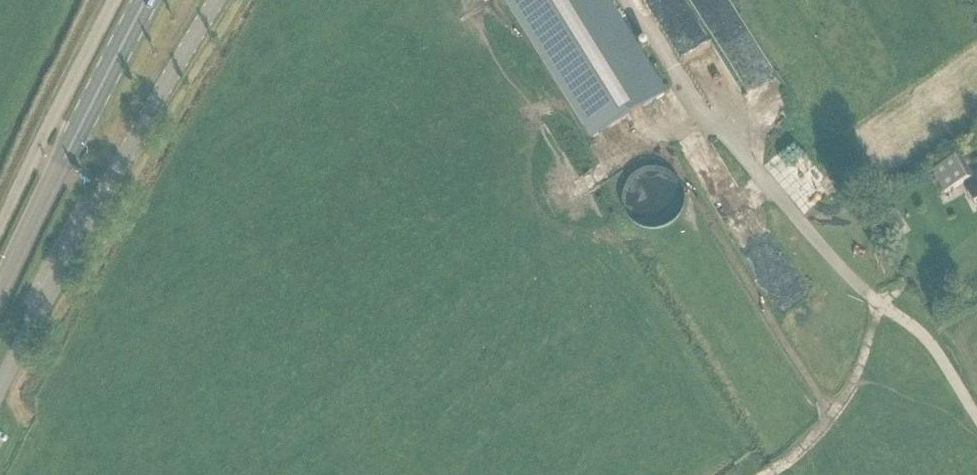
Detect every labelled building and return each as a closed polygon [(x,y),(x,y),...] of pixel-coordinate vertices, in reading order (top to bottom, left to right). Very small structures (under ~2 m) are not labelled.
[(593,139),(664,95),(605,0),(507,0),(593,139)] [(944,194),(973,177),(961,155),(932,172),(944,194)] [(652,231),(661,230),(669,226),(676,220),(680,213),(682,204),(682,195),(679,187),(673,179),(666,174),(657,171),(648,171),(639,174),(632,179),(626,186),(623,194),(622,203),(624,212),(629,220),(635,226),(643,230),(652,231)] [(967,194),(974,207),(976,206),(976,188),(967,194)]
